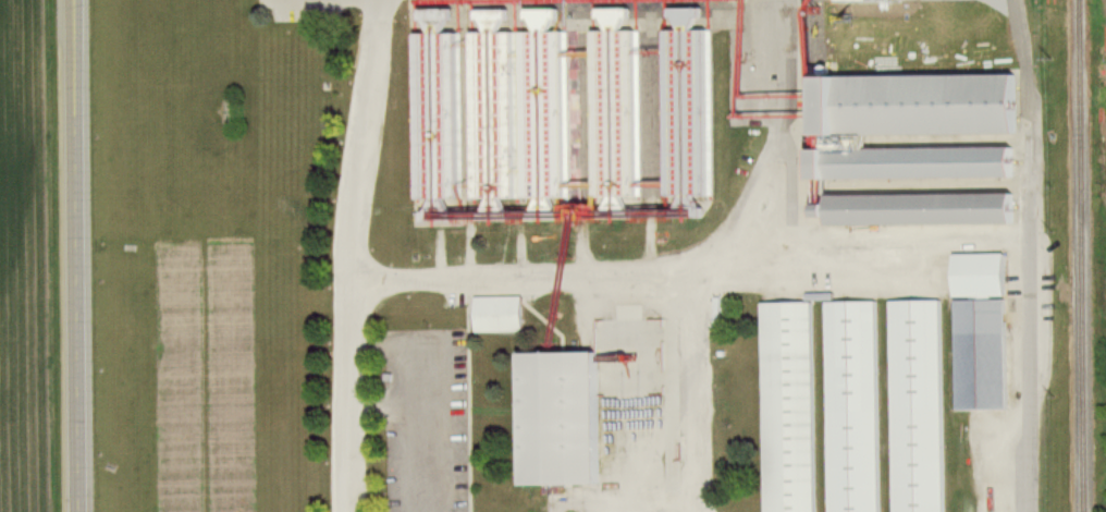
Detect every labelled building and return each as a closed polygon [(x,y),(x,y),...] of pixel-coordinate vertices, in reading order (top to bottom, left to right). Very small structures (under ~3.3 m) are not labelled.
[(456,36),(458,202),(506,202),(504,35),(456,36)] [(508,35),(511,202),(558,200),(556,35),(508,35)] [(579,35),(581,202),(629,200),(627,35),(579,35)] [(650,36),(652,202),(700,202),(698,35),(650,36)] [(403,37),(405,203),(453,202),(451,36),(403,37)] [(802,81),(802,139),(1016,136),(1015,78),(802,81)] [(801,154),(801,183),(1012,180),(1011,149),(801,154)] [(827,199),(827,225),(1010,225),(1010,196),(827,199)] [(950,257),(951,300),(1003,298),(1001,257),(950,257)] [(469,300),(469,334),(514,336),(515,300),(469,300)] [(954,412),(1004,412),(1003,303),(954,303),(954,412)] [(827,511),(877,511),(873,304),(823,305),(827,511)] [(892,511),(942,511),(941,415),(938,304),(888,305),(892,511)] [(763,511),(814,511),(810,305),(759,306),(763,511)] [(518,357),(520,488),(597,487),(593,356),(518,357)]
